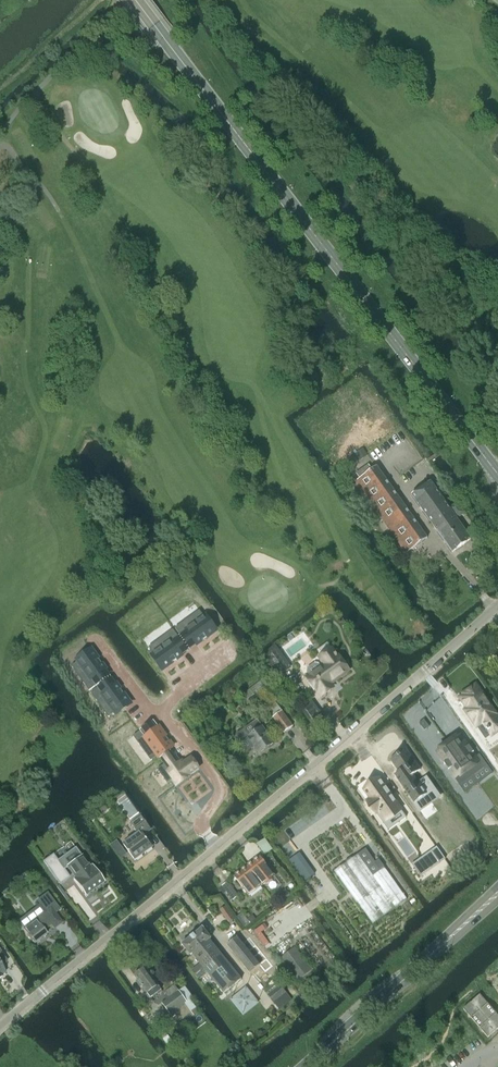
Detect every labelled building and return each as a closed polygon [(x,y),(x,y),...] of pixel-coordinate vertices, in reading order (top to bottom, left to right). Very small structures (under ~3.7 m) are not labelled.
[(363,449),(356,454),(361,460),(367,455),(363,449)] [(354,457),(347,462),(351,467),(357,462),(354,457)] [(359,479),(355,482),(362,492),(406,553),(427,538),(395,492),(377,467),(372,470),(359,479)] [(449,508),(430,482),(412,495),(452,552),(457,549),(458,549),(466,543),(471,539),(457,519),(465,513),(457,502),(449,508)] [(199,611),(175,628),(189,648),(195,643),(197,645),(217,630),(206,616),(204,617),(199,611)] [(173,630),(149,648),(153,654),(152,656),(162,670),(182,656),(181,654),(187,649),(173,630)] [(263,655),(279,677),(288,670),(272,648),(263,655)] [(78,661),(71,666),(89,691),(108,677),(104,671),(106,669),(91,649),(77,660),(78,661)] [(346,672),(348,670),(338,656),(337,657),(334,652),(324,660),(327,664),(321,668),(319,664),(315,664),(308,668),(307,672),(310,676),(307,678),(317,692),(318,691),(322,696),(333,688),(330,683),(337,678),(338,680),(347,674),(346,672)] [(110,679),(91,693),(108,717),(115,712),(116,714),(131,704),(116,684),(114,685),(110,679)] [(242,696),(252,710),(272,695),(262,681),(242,696)] [(475,688),(474,687),(465,693),(466,694),(460,698),(465,704),(463,705),(467,709),(467,710),(465,711),(472,720),(476,726),(483,722),(487,729),(486,729),(488,732),(489,731),(489,732),(491,735),(497,731),(497,720),(494,715),(495,714),(489,706),(491,705),(484,695),(482,696),(476,687),(475,688)] [(293,726),(276,702),(267,709),(284,733),(293,726)] [(302,710),(306,715),(316,707),(313,702),(302,710)] [(254,746),(260,754),(274,744),(268,736),(269,736),(267,733),(266,733),(257,720),(237,735),(242,743),(246,740),(252,748),(254,746)] [(424,731),(430,727),(424,720),(419,724),(424,731)] [(152,722),(133,736),(151,761),(158,756),(159,757),(173,747),(159,727),(157,728),(152,722)] [(454,739),(448,743),(472,777),(487,766),(480,755),(476,757),(473,753),(474,753),(473,752),(472,753),(469,747),(470,747),(469,746),(461,736),(455,740),(454,739)] [(443,748),(437,753),(445,763),(444,764),(444,765),(445,764),(449,769),(448,770),(449,770),(460,785),(472,777),(448,743),(442,747),(443,748)] [(404,750),(390,760),(399,772),(394,775),(409,797),(419,812),(439,798),(426,779),(419,784),(413,776),(421,770),(414,761),(413,762),(404,750)] [(176,755),(157,769),(167,783),(172,780),(176,785),(199,769),(191,757),(184,762),(183,760),(181,762),(176,755)] [(379,779),(364,789),(370,799),(367,801),(370,805),(369,805),(374,811),(376,814),(380,812),(386,821),(401,811),(390,794),(386,787),(385,788),(379,779)] [(138,833),(124,844),(135,859),(135,860),(153,847),(153,846),(152,846),(144,835),(151,829),(141,815),(131,823),(138,833)] [(117,840),(111,844),(121,858),(127,854),(117,840)] [(366,849),(336,870),(374,923),(407,900),(384,867),(379,860),(376,862),(375,862),(366,849)] [(426,862),(415,870),(420,877),(440,863),(431,851),(422,857),(426,862)] [(82,856),(67,866),(75,878),(74,879),(86,896),(104,882),(92,866),(90,867),(82,856)] [(247,867),(262,886),(266,882),(268,884),(272,880),(271,879),(275,876),(260,857),(247,867)] [(57,860),(48,867),(60,884),(70,877),(57,860)] [(249,896),(262,886),(247,867),(234,877),(249,896)] [(238,896),(228,882),(222,886),(233,900),(238,896)] [(40,904),(17,921),(23,929),(24,931),(34,944),(47,934),(44,930),(51,925),(54,929),(62,923),(55,913),(60,910),(47,892),(37,900),(40,904)] [(234,918),(226,907),(220,911),(228,922),(234,918)] [(191,955),(193,954),(201,964),(192,971),(198,978),(207,972),(225,994),(242,980),(210,940),(211,939),(204,929),(203,928),(202,929),(183,944),(182,945),(183,946),(184,946),(191,955)] [(269,958),(246,930),(238,937),(237,937),(237,938),(228,945),(228,944),(227,945),(228,946),(250,973),(269,958)] [(295,947),(280,958),(298,981),(313,970),(295,947)] [(135,976),(151,998),(161,990),(146,968),(135,976)] [(193,997),(185,987),(179,979),(164,990),(169,998),(162,1003),(172,1017),(175,1021),(179,1018),(175,1012),(177,1010),(176,1009),(185,1003),(194,1016),(199,1012),(190,999),(193,997)] [(279,1010),(292,1000),(280,985),(268,995),(279,1010)] [(497,1029),(497,1016),(480,995),(463,1009),(488,1038),(497,1029)]
